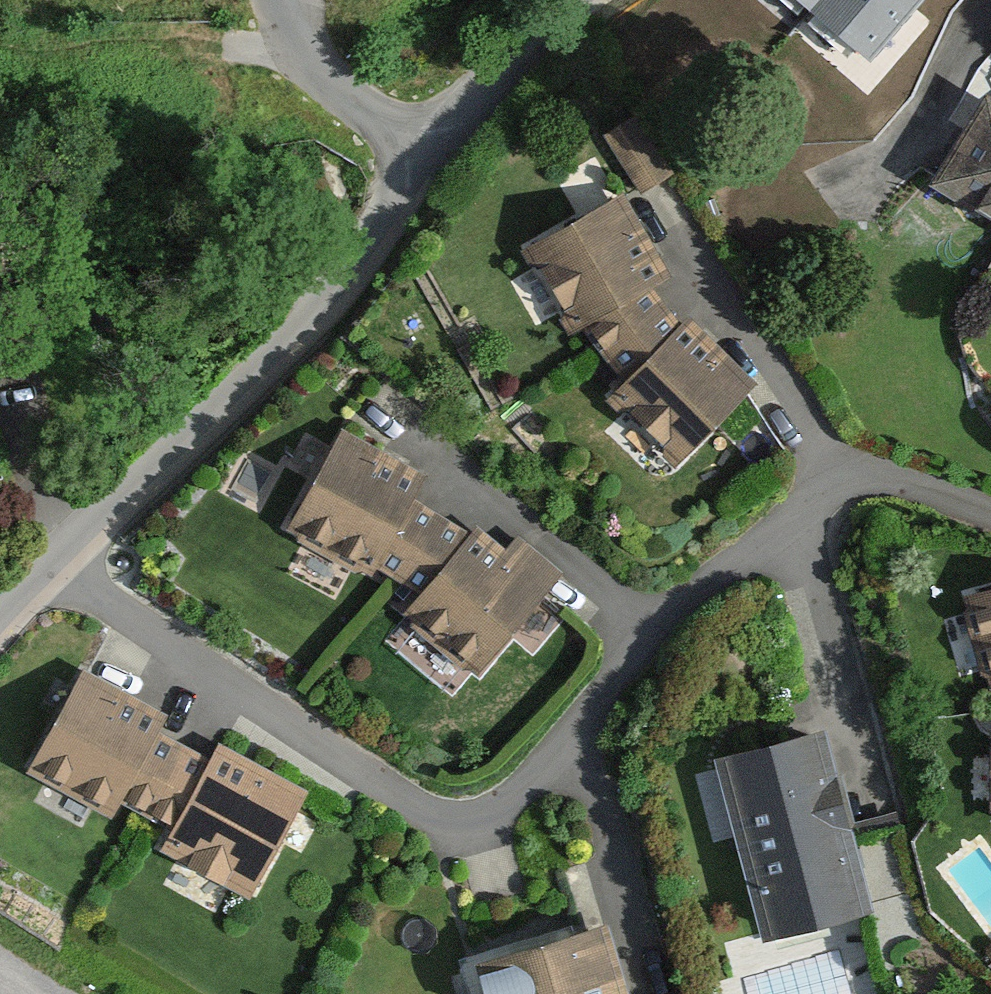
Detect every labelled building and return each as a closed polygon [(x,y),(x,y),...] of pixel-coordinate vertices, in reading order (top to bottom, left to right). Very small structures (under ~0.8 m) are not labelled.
[(868,59),(919,0),(798,0),(868,59)] [(986,66),(923,185),(990,221),(990,69),(986,66)] [(628,178),(517,238),(568,333),(680,272),(628,178)] [(690,302),(605,384),(677,457),(761,375),(690,302)] [(432,463),(338,410),(279,514),(372,567),(432,463)] [(557,580),(484,513),(398,607),(470,673),(557,580)] [(958,589),(987,685),(990,684),(990,579),(958,589)] [(172,708),(95,651),(12,763),(90,820),(172,708)] [(828,712),(712,745),(764,930),(880,897),(828,712)] [(314,787),(217,734),(156,846),(252,899),(314,787)] [(473,949),(487,993),(638,993),(611,907),(473,949)]
